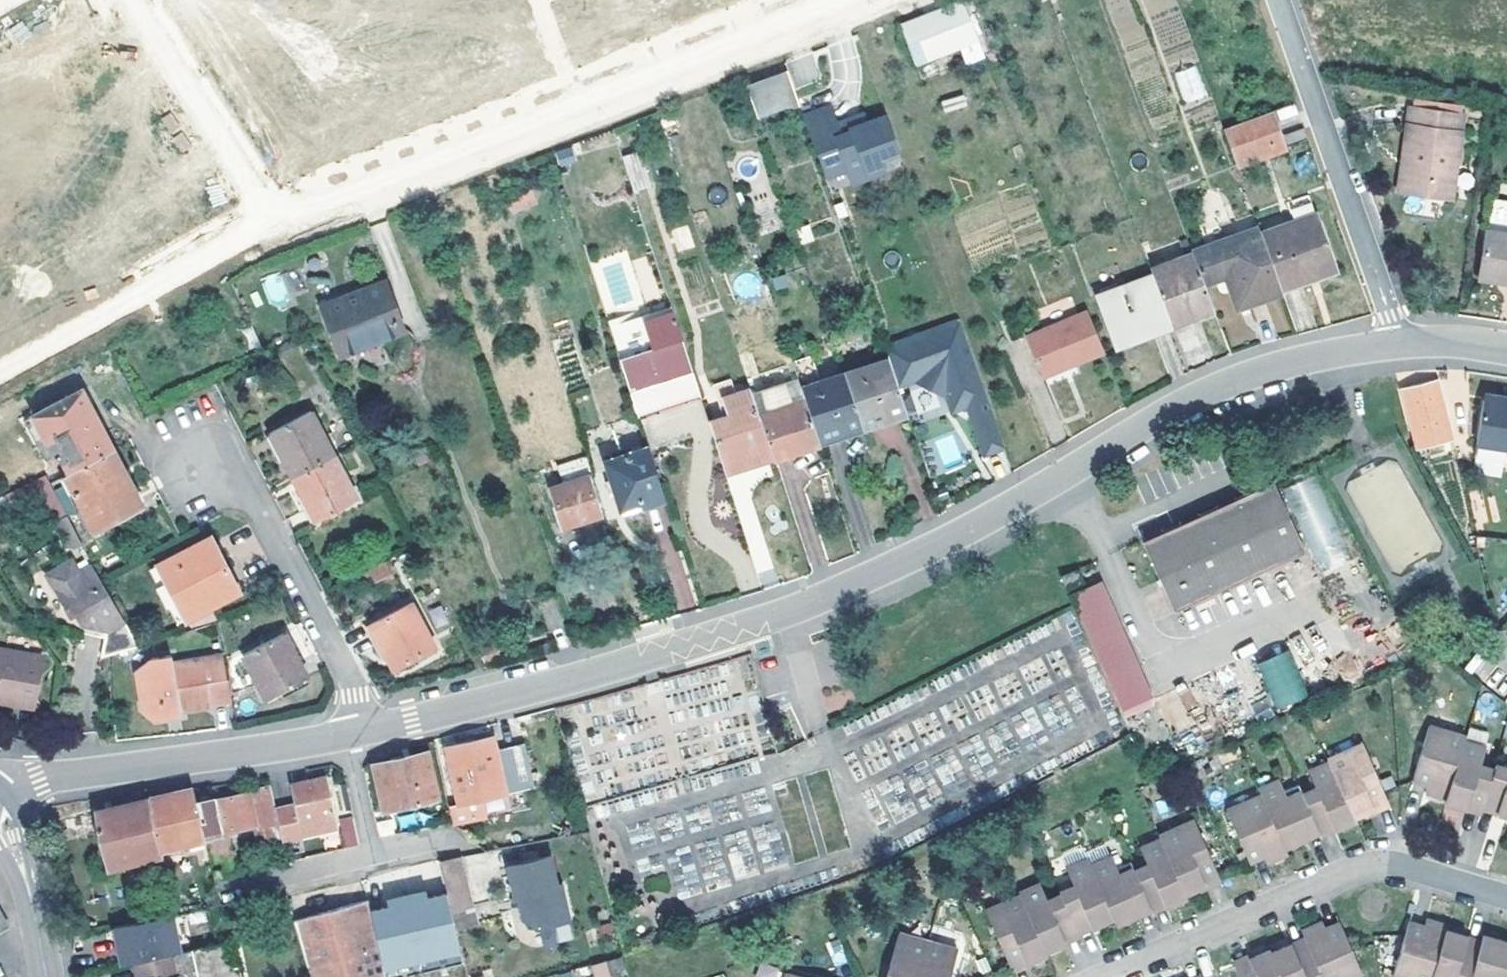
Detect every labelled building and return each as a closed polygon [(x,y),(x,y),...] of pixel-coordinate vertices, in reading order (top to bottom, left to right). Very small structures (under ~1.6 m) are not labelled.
[(901,26),(920,80),(984,54),(963,1),(901,26)] [(1174,72),(1183,103),(1206,97),(1197,66),(1174,72)] [(799,102),(788,72),(747,86),(757,117),(799,102)] [(1455,132),(1464,133),(1467,114),(1411,106),(1409,124),(1417,126),(1409,172),(1402,171),(1399,191),(1454,200),(1457,180),(1447,178),(1455,132)] [(830,107),(803,116),(814,145),(820,143),(827,165),(844,160),(848,170),(863,164),(866,170),(882,165),(880,159),(899,152),(886,115),(865,123),(862,114),(836,123),(830,107)] [(1237,165),(1285,146),(1273,111),(1224,130),(1237,165)] [(1409,124),(1402,171),(1409,172),(1417,126),(1409,124)] [(1457,180),(1464,133),(1455,132),(1447,178),(1457,180)] [(820,143),(814,145),(825,178),(848,170),(844,160),(827,165),(820,143)] [(641,151),(625,156),(640,202),(652,198),(649,187),(652,185),(641,151)] [(863,164),(848,170),(852,183),(884,171),(882,165),(866,170),(863,164)] [(1333,209),(1261,234),(1278,282),(1297,275),(1301,286),(1316,280),(1314,275),(1352,262),(1333,209)] [(1506,231),(1506,219),(1494,218),(1493,229),(1506,231)] [(811,223),(796,229),(801,243),(815,238),(811,223)] [(1260,292),(1263,299),(1282,292),(1278,282),(1261,234),(1259,228),(1191,251),(1192,253),(1207,294),(1232,284),(1238,299),(1260,292)] [(1493,229),(1485,278),(1506,281),(1506,231),(1493,229)] [(1207,294),(1192,253),(1151,269),(1153,275),(1170,319),(1195,310),(1198,317),(1214,311),(1207,294)] [(1170,319),(1153,275),(1099,296),(1118,346),(1142,337),(1139,330),(1170,319)] [(1282,292),(1301,286),(1297,275),(1278,282),(1282,292)] [(324,308),(341,353),(402,330),(385,284),(324,308)] [(1241,307),(1263,299),(1260,292),(1238,299),(1241,307)] [(686,401),(684,394),(701,388),(675,308),(611,329),(637,409),(640,416),(686,401)] [(1170,319),(1173,326),(1198,317),(1195,310),(1170,319)] [(1044,374),(1104,350),(1088,311),(1028,336),(1044,374)] [(1139,330),(1142,337),(1173,326),(1170,319),(1139,330)] [(960,320),(889,345),(903,384),(927,375),(942,382),(952,410),(968,405),(987,397),(960,320)] [(864,424),(846,372),(818,381),(810,358),(794,363),(800,381),(819,440),(847,432),(847,429),(864,424)] [(846,372),(864,424),(865,427),(892,418),(892,415),(907,410),(889,358),(846,372)] [(1398,380),(1415,448),(1453,438),(1437,371),(1398,380)] [(732,379),(714,385),(723,417),(729,415),(723,398),(736,393),(732,379)] [(754,397),(774,459),(820,444),(819,440),(800,381),(754,397)] [(684,394),(686,401),(703,395),(701,388),(684,394)] [(729,474),(774,459),(754,397),(751,388),(736,393),(723,398),(729,415),(723,417),(712,421),(729,474)] [(59,453),(69,472),(112,449),(101,429),(81,391),(34,415),(54,455),(59,453)] [(1482,393),(1482,398),(1506,402),(1506,397),(1482,393)] [(968,405),(973,420),(993,412),(987,397),(968,405)] [(1474,441),(1506,446),(1506,402),(1482,398),(1474,441)] [(310,411),(270,432),(294,477),(334,456),(310,411)] [(1005,446),(993,412),(973,420),(985,453),(1005,446)] [(1506,446),(1474,441),(1472,455),(1504,459),(1506,446)] [(623,516),(668,502),(650,447),(607,462),(623,516)] [(141,504),(112,449),(69,472),(65,475),(93,529),(141,504)] [(334,456),(294,477),(317,522),(358,500),(334,456)] [(586,479),(592,477),(589,468),(586,458),(559,466),(565,484),(553,488),(565,527),(598,517),(586,479)] [(1316,475),(1283,488),(1319,573),(1351,560),(1316,475)] [(1271,481),(1144,539),(1175,609),(1303,552),(1271,481)] [(53,525),(66,551),(80,544),(67,518),(53,525)] [(209,537),(158,564),(187,619),(239,592),(215,549),(209,537)] [(388,561),(368,568),(373,582),(392,575),(388,561)] [(125,622),(96,568),(83,575),(75,562),(49,576),(66,608),(71,605),(78,617),(82,625),(108,632),(125,622)] [(1068,593),(1085,586),(1077,568),(1061,575),(1068,593)] [(1085,586),(1068,593),(1073,604),(1119,710),(1151,696),(1100,580),(1085,586)] [(412,603),(371,624),(394,668),(435,647),(412,603)] [(71,605),(66,608),(73,620),(78,617),(71,605)] [(436,629),(448,624),(440,605),(428,610),(436,629)] [(307,677),(283,632),(241,655),(256,684),(252,686),(260,701),(307,677)] [(497,646),(482,650),(485,662),(500,657),(497,646)] [(28,699),(36,656),(0,650),(0,695),(28,699)] [(1276,711),(1308,698),(1289,650),(1257,663),(1276,711)] [(231,702),(223,654),(172,663),(171,653),(150,656),(137,671),(142,709),(157,720),(170,718),(169,711),(180,710),(231,702)] [(0,695),(0,708),(26,712),(28,699),(0,695)] [(169,711),(170,718),(181,716),(180,710),(169,711)] [(1448,801),(1465,744),(1467,739),(1431,727),(1414,783),(1429,788),(1433,789),(1437,791),(1435,797),(1448,801)] [(490,814),(486,796),(535,786),(528,758),(524,742),(495,748),(493,736),(471,741),(446,746),(459,802),(448,804),(452,822),(490,814)] [(1465,744),(1448,801),(1447,805),(1460,810),(1462,804),(1466,805),(1471,806),(1485,810),(1487,805),(1495,775),(1481,771),(1488,751),(1465,744)] [(1390,804),(1386,796),(1363,745),(1329,760),(1331,764),(1357,823),(1369,817),(1365,809),(1370,807),(1374,805),(1376,811),(1390,804)] [(406,757),(372,764),(382,811),(438,799),(428,752),(406,757)] [(528,758),(535,786),(550,783),(544,755),(528,758)] [(1304,796),(1318,830),(1320,834),(1335,827),(1339,825),(1344,823),(1347,830),(1358,825),(1357,823),(1331,764),(1310,773),(1318,789),(1304,796)] [(1497,770),(1495,775),(1487,805),(1501,810),(1504,811),(1506,812),(1506,773),(1497,770)] [(289,805),(275,808),(278,821),(282,840),(338,827),(326,776),(290,785),(294,804),(289,805)] [(1304,837),(1318,830),(1304,796),(1300,787),(1284,794),(1278,783),(1259,791),(1262,799),(1287,853),(1299,847),(1296,840),(1300,839),(1304,837)] [(215,878),(237,873),(227,832),(278,821),(275,808),(270,786),(196,803),(206,841),(215,878)] [(147,797),(162,853),(206,841),(196,803),(192,787),(158,794),(147,797)] [(1433,789),(1429,788),(1428,794),(1435,797),(1437,791),(1433,789)] [(122,803),(95,810),(109,870),(163,856),(162,853),(147,797),(122,803)] [(1289,859),(1287,853),(1262,799),(1228,814),(1251,867),(1266,861),(1270,859),(1274,857),(1277,864),(1289,859)] [(1462,804),(1460,810),(1469,812),(1471,806),(1466,805),(1462,804)] [(1365,809),(1369,817),(1377,814),(1375,811),(1376,811),(1374,805),(1370,807),(1365,809)] [(1485,812),(1499,817),(1501,810),(1487,805),(1485,810),(1485,812)] [(1483,817),(1485,812),(1485,810),(1471,806),(1469,812),(1483,817)] [(339,819),(345,848),(358,845),(353,816),(339,819)] [(1221,880),(1196,823),(1162,838),(1164,842),(1188,898),(1199,893),(1195,885),(1199,883),(1204,881),(1206,887),(1221,880)] [(1335,827),(1338,834),(1347,830),(1344,823),(1339,825),(1335,827)] [(1322,836),(1324,841),(1338,834),(1335,827),(1320,834),(1322,836)] [(1304,837),(1307,843),(1322,836),(1320,834),(1318,830),(1304,837)] [(1296,840),(1299,847),(1307,843),(1304,837),(1300,839),(1296,840)] [(1138,872),(1153,907),(1153,909),(1166,904),(1170,902),(1175,900),(1177,906),(1189,901),(1188,898),(1164,842),(1143,851),(1150,867),(1138,872)] [(1068,865),(1107,853),(1105,845),(1065,857),(1068,865)] [(1136,914),(1153,907),(1138,872),(1134,863),(1119,869),(1114,857),(1092,867),(1116,923),(1119,929),(1133,923),(1130,917),(1133,916),(1136,914)] [(1270,859),(1266,861),(1270,867),(1277,864),(1274,857),(1270,859)] [(551,858),(509,869),(517,899),(520,898),(526,921),(539,930),(572,922),(563,885),(558,886),(551,858)] [(462,860),(440,865),(441,871),(445,883),(449,900),(451,912),(452,915),(474,910),(462,860)] [(1063,897),(1078,931),(1091,925),(1096,923),(1101,921),(1104,928),(1116,923),(1092,867),(1089,860),(1069,870),(1076,887),(1062,893),(1063,897)] [(445,883),(441,871),(409,879),(412,892),(445,883)] [(1195,885),(1199,893),(1206,890),(1205,887),(1206,887),(1204,881),(1199,883),(1195,885)] [(1078,931),(1063,897),(1050,903),(1042,885),(1022,894),(1023,897),(1048,955),(1062,949),(1059,942),(1063,941),(1066,939),(1079,934),(1078,931)] [(1048,955),(1023,897),(990,912),(1014,970),(1028,964),(1025,958),(1030,956),(1034,954),(1038,963),(1049,958),(1048,955)] [(292,919),(309,976),(386,976),(370,900),(292,919)] [(451,912),(449,900),(427,906),(432,926),(444,923),(442,914),(451,912)] [(1168,910),(1177,906),(1175,900),(1170,902),(1166,904),(1168,910)] [(1156,915),(1168,910),(1166,904),(1153,909),(1156,915)] [(9,928),(0,914),(0,934),(9,928)] [(126,965),(134,963),(170,954),(187,951),(178,914),(120,927),(124,945),(121,946),(126,965)] [(1139,920),(1136,914),(1133,916),(1130,917),(1133,923),(1139,920)] [(1094,932),(1104,928),(1101,921),(1096,923),(1091,925),(1094,932)] [(1428,923),(1426,930),(1430,932),(1434,933),(1436,926),(1428,923)] [(1079,934),(1081,937),(1094,932),(1091,925),(1078,931),(1079,934)] [(1448,935),(1450,930),(1436,926),(1434,933),(1430,932),(1426,930),(1411,926),(1407,938),(1396,976),(1436,976),(1448,935)] [(1347,939),(1341,927),(1327,933),(1328,935),(1324,937),(1320,939),(1317,930),(1304,935),(1307,943),(1310,950),(1321,976),(1363,976),(1347,939)] [(1325,927),(1317,930),(1320,939),(1324,937),(1328,935),(1327,933),(1325,927)] [(931,940),(902,931),(892,965),(888,976),(921,976),(931,940)] [(1066,939),(1069,946),(1082,940),(1081,937),(1079,934),(1066,939)] [(1482,952),(1467,948),(1463,947),(1459,945),(1461,939),(1448,935),(1436,976),(1475,976),(1482,952)] [(1069,946),(1066,939),(1063,941),(1059,942),(1062,949),(1069,946)] [(1469,941),(1461,939),(1459,945),(1463,947),(1467,948),(1469,941)] [(931,940),(921,976),(952,976),(960,950),(931,940)] [(1506,953),(1502,952),(1499,951),(1501,945),(1485,940),(1484,946),(1482,952),(1475,976),(1506,976),(1506,953)] [(1469,941),(1467,948),(1482,952),(1484,946),(1469,941)] [(190,950),(196,976),(241,976),(238,966),(231,968),(225,942),(190,950)] [(1297,955),(1310,950),(1307,943),(1295,949),(1297,955)] [(1501,945),(1499,951),(1502,952),(1506,953),(1506,949),(1506,947),(1501,945)] [(1295,949),(1288,952),(1291,958),(1294,957),(1297,955),(1295,949)] [(1310,950),(1297,955),(1294,957),(1291,958),(1288,952),(1274,957),(1282,976),(1321,976),(1310,950)] [(170,954),(134,963),(137,976),(176,976),(170,954)] [(1025,958),(1028,964),(1029,967),(1038,963),(1034,954),(1030,956),(1025,958)] [(1274,957),(1273,955),(1260,960),(1264,969),(1260,971),(1256,973),(1253,966),(1239,972),(1241,976),(1282,976),(1274,957)] [(1253,963),(1253,966),(1256,973),(1260,971),(1264,969),(1260,960),(1253,963)] [(782,973),(761,962),(753,976),(779,976),(782,973)]
